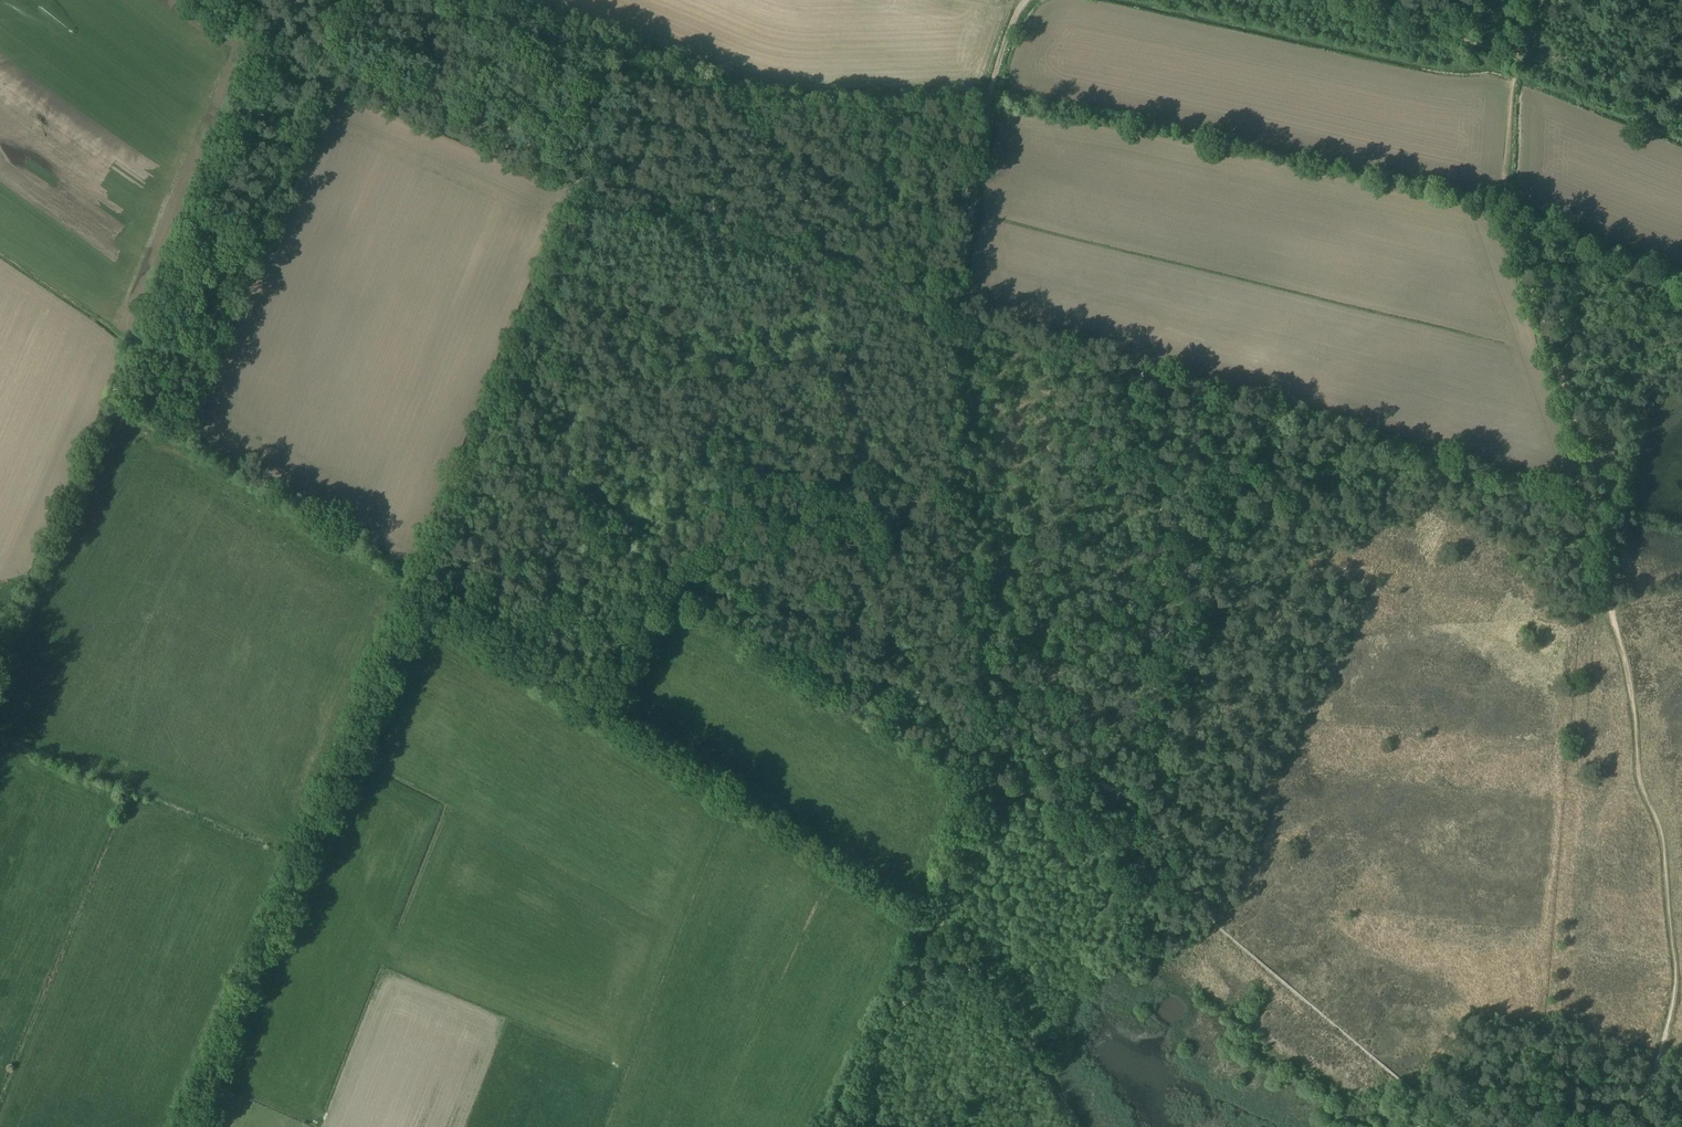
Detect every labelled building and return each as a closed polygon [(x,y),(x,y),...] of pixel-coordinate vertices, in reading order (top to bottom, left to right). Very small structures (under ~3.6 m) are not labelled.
[(230,1121),(220,1116),(215,1126),(227,1126),(230,1121)]
